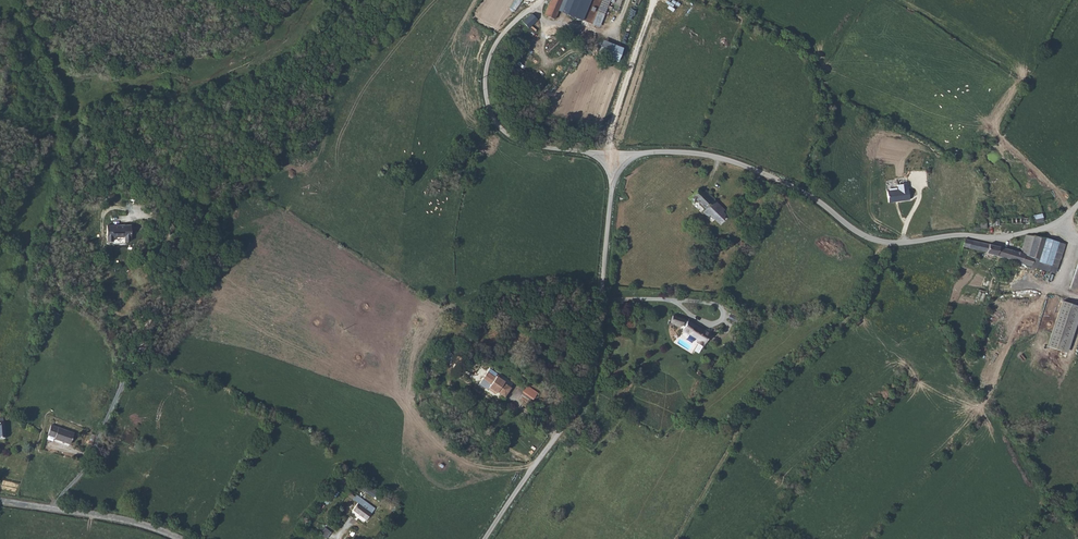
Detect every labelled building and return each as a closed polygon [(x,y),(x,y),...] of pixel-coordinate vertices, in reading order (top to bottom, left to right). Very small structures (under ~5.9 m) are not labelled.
[(522,0),(514,0),(509,7),(515,11),(522,0)] [(543,15),(553,19),(557,9),(561,0),(549,0),(543,15)] [(557,9),(571,15),(581,19),(588,0),(561,0),(557,9)] [(597,11),(592,23),(597,25),(602,13),(608,0),(602,0),(597,11)] [(632,21),(642,0),(632,0),(624,18),(632,21)] [(536,19),(531,13),(523,21),(528,27),(536,19)] [(602,39),(597,51),(617,59),(621,46),(602,39)] [(907,184),(898,185),(898,190),(888,191),(889,203),(909,200),(907,184)] [(697,188),(687,197),(693,203),(696,200),(705,208),(702,211),(707,216),(709,215),(717,222),(719,220),(722,220),(722,217),(725,215),(722,212),(724,210),(714,199),(715,199),(708,192),(705,194),(702,192),(701,192),(697,188)] [(1044,221),(1043,218),(1042,213),(1033,214),(1034,222),(1044,221)] [(1029,219),(1030,218),(1021,217),(1006,216),(1006,223),(1020,223),(1028,225),(1029,223),(1031,224),(1033,223),(1033,221),(1029,219)] [(128,241),(128,225),(105,226),(104,242),(110,242),(110,238),(122,238),(122,241),(128,241)] [(1047,238),(1026,235),(1025,237),(1020,252),(994,244),(965,239),(962,250),(965,251),(966,249),(970,250),(970,248),(987,252),(987,254),(1005,259),(1037,267),(1047,238)] [(1065,243),(1047,238),(1037,267),(1056,273),(1065,243)] [(1077,321),(1077,306),(1063,301),(1049,346),(1068,353),(1077,321)] [(686,322),(681,331),(689,335),(690,333),(698,337),(697,339),(696,341),(703,345),(711,333),(688,320),(687,320),(684,318),(672,315),(671,321),(682,324),(683,320),(686,322)] [(494,378),(487,373),(481,380),(488,386),(486,388),(494,394),(494,393),(504,400),(511,390),(502,383),(503,382),(495,376),(494,378)] [(527,385),(522,392),(533,399),(537,392),(527,385)] [(518,396),(515,400),(523,406),(526,401),(518,396)] [(73,435),(51,426),(47,436),(54,439),(53,440),(69,445),(73,435)] [(365,484),(362,489),(374,496),(377,492),(365,484)] [(357,502),(370,512),(373,509),(359,499),(357,502)] [(366,518),(370,512),(357,502),(352,509),(366,518)] [(326,536),(331,532),(326,527),(322,531),(326,536)]
